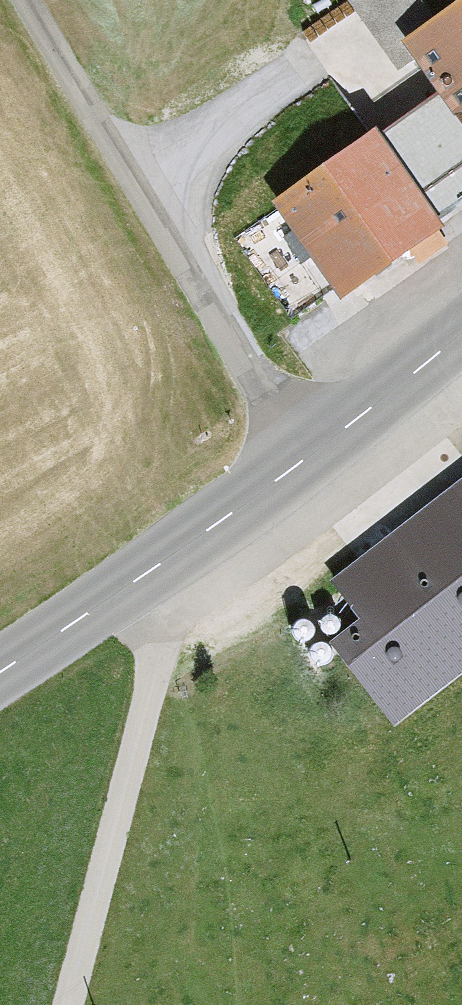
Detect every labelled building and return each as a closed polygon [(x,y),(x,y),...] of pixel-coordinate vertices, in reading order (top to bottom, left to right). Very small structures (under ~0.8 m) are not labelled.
[(401,47),(461,131),(461,3),(401,47)] [(342,301),(439,232),(372,136),(274,205),(342,301)] [(328,587),(362,630),(333,653),(399,738),(461,689),(461,482),(328,587)]
